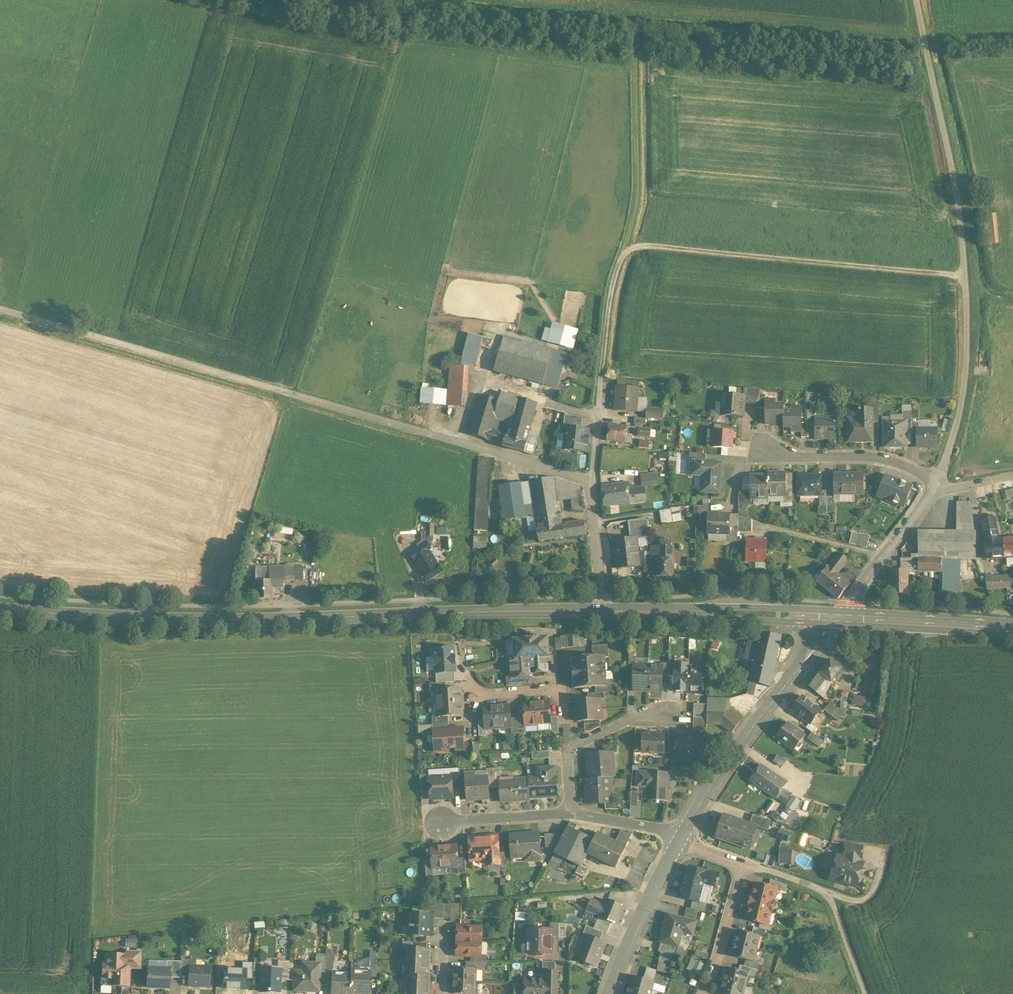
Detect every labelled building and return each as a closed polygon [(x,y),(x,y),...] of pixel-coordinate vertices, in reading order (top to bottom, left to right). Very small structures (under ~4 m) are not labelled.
[(546,327),(543,341),(576,348),(581,328),(554,322),(553,328),(546,327)] [(483,337),(470,334),(463,358),(453,355),(451,366),(469,367),(476,366),(483,337)] [(553,349),(504,336),(495,371),(544,384),(547,373),(553,349)] [(567,353),(553,349),(547,373),(561,377),(564,365),(567,353)] [(575,356),(567,353),(564,365),(572,367),(575,356)] [(469,367),(451,366),(449,389),(448,406),(465,407),(469,367)] [(561,377),(547,373),(544,384),(558,388),(561,377)] [(639,388),(618,386),(616,410),(637,412),(638,398),(639,388)] [(448,406),(449,389),(426,388),(425,404),(448,406)] [(745,389),(733,388),(733,396),(744,397),(745,389)] [(761,390),(745,389),(744,397),(745,397),(744,404),(758,405),(760,395),(761,390)] [(511,412),(515,413),(519,397),(502,392),(500,400),(498,408),(511,412)] [(500,400),(482,395),(470,434),(488,440),(492,425),(495,416),(498,408),(500,400)] [(733,396),(724,395),(723,402),(723,415),(743,417),(744,404),(745,397),(744,397),(733,396)] [(766,395),(760,395),(758,405),(757,409),(766,408),(765,400),(766,400),(766,395)] [(515,413),(511,412),(509,420),(513,421),(513,420),(532,426),(538,403),(519,397),(515,413)] [(645,398),(638,398),(637,412),(647,413),(647,412),(647,408),(645,407),(645,398)] [(912,399),(903,399),(903,411),(912,411),(912,399)] [(766,400),(765,400),(766,408),(766,424),(777,424),(777,420),(784,420),(784,412),(784,404),(776,405),(776,400),(766,400)] [(879,402),(869,402),(869,410),(873,410),(873,423),(879,422),(879,402)] [(802,423),(802,407),(792,407),(791,407),(791,412),(784,412),(784,420),(784,427),(791,427),(791,432),(802,432),(802,423)] [(511,412),(498,408),(495,416),(509,420),(511,412)] [(858,410),(858,419),(848,419),(848,442),(873,442),(873,423),(873,410),(869,410),(858,410)] [(903,411),(903,412),(903,422),(906,422),(906,434),(912,433),(912,422),(912,414),(912,411),(903,411)] [(903,412),(891,412),(891,417),(891,422),(903,422),(903,412)] [(583,417),(565,415),(564,428),(567,428),(582,429),(583,417)] [(891,417),(883,417),(883,425),(885,425),(885,422),(891,422),(891,417)] [(834,421),(822,421),(822,418),(816,418),(815,418),(815,425),(815,438),(822,438),(822,439),(835,439),(834,421)] [(931,421),(919,421),(919,422),(919,429),(938,429),(938,431),(944,430),(949,432),(952,418),(940,418),(939,425),(935,425),(931,425),(931,421)] [(532,426),(513,420),(513,421),(508,436),(527,441),(532,426)] [(891,422),(885,422),(885,425),(885,446),(906,446),(906,434),(906,422),(903,422),(891,422)] [(498,427),(492,425),(488,440),(493,441),(496,434),(498,427)] [(628,427),(609,425),(607,441),(626,443),(627,434),(628,427)] [(582,429),(567,428),(565,449),(586,452),(587,444),(589,445),(589,438),(588,438),(589,430),(582,429)] [(652,429),(639,428),(638,436),(651,438),(652,429)] [(919,429),(918,429),(918,439),(918,447),(937,447),(937,440),(938,440),(938,431),(938,429),(919,429)] [(715,431),(714,447),(732,449),(733,432),(715,431)] [(502,436),(496,434),(493,441),(500,443),(502,436)] [(527,441),(508,436),(508,438),(506,437),(504,445),(503,447),(525,453),(528,443),(527,443),(527,441)] [(706,454),(690,453),(690,462),(694,463),(694,462),(706,463),(706,454)] [(495,459),(479,458),(478,470),(480,470),(492,471),(494,471),(495,459)] [(706,463),(694,462),(694,463),(693,475),(703,475),(702,492),(720,493),(722,464),(706,463)] [(492,471),(480,470),(479,488),(491,488),(492,471)] [(643,486),(629,487),(629,495),(634,495),(633,491),(645,490),(645,487),(659,485),(658,473),(642,475),(643,486)] [(786,474),(768,474),(768,476),(768,496),(783,496),(783,488),(787,488),(786,474)] [(864,474),(834,474),(834,495),(835,495),(855,494),(864,494),(864,474)] [(821,475),(798,476),(799,496),(820,496),(821,496),(821,491),(821,475)] [(768,476),(750,476),(750,477),(750,491),(751,498),(754,498),(768,498),(768,496),(768,476)] [(750,477),(743,477),(742,491),(750,491),(750,477)] [(879,495),(905,506),(912,487),(886,477),(879,495)] [(555,478),(530,481),(533,502),(536,516),(536,522),(562,518),(560,509),(562,509),(561,505),(560,505),(558,495),(555,478)] [(572,496),(581,497),(580,486),(555,478),(558,495),(572,496)] [(530,481),(520,483),(523,503),(533,502),(530,481)] [(628,482),(602,485),(604,506),(630,503),(629,495),(629,487),(628,482)] [(520,483),(500,486),(506,521),(536,516),(533,502),(523,503),(520,483)] [(793,503),(793,487),(787,488),(783,488),(783,496),(783,503),(793,503)] [(491,488),(479,488),(478,496),(490,496),(491,488)] [(645,490),(633,491),(634,495),(629,495),(630,503),(647,501),(645,490)] [(742,491),(740,491),(739,498),(739,506),(754,506),(754,498),(751,498),(750,491),(742,491)] [(855,494),(835,495),(835,497),(835,504),(856,504),(855,494)] [(490,496),(478,496),(478,507),(490,507),(490,496)] [(581,497),(572,496),(574,511),(584,513),(581,497)] [(835,504),(835,497),(827,497),(827,507),(827,513),(835,513),(835,504)] [(972,503),(957,502),(957,531),(975,531),(972,503)] [(709,505),(699,506),(699,514),(708,514),(709,514),(709,505)] [(660,510),(662,525),(673,523),(671,509),(660,510)] [(731,515),(709,514),(708,514),(707,534),(709,534),(726,534),(730,534),(730,526),(731,515)] [(752,519),(738,516),(738,532),(752,532),(752,519)] [(562,518),(536,522),(538,530),(563,527),(562,524),(562,518)] [(998,533),(995,518),(982,521),(984,536),(985,536),(986,539),(985,539),(986,559),(1005,558),(1004,539),(1004,538),(998,539),(997,533),(998,533)] [(645,519),(630,521),(632,539),(637,538),(637,539),(648,538),(649,522),(645,519)] [(488,529),(489,522),(476,521),(476,528),(488,529)] [(585,521),(562,524),(563,527),(565,526),(566,538),(587,535),(585,521)] [(563,527),(538,530),(540,541),(566,538),(565,526),(563,527)] [(738,526),(730,526),(730,534),(726,534),(726,542),(738,542),(738,526)] [(957,531),(918,531),(919,555),(919,558),(942,558),(942,572),(949,572),(949,592),(960,592),(960,559),(976,559),(976,531),(975,531),(957,531)] [(853,532),(850,544),(867,548),(870,536),(853,532)] [(487,538),(476,537),(475,547),(486,548),(487,538)] [(632,539),(615,541),(618,568),(640,566),(637,539),(637,538),(632,539)] [(673,539),(661,538),(661,546),(673,546),(673,539)] [(1004,539),(1005,558),(1012,557),(1012,539),(1004,539)] [(767,540),(748,540),(747,561),(758,561),(766,562),(767,540)] [(423,544),(410,553),(415,562),(430,551),(433,550),(430,546),(427,541),(423,544)] [(673,546),(661,546),(660,559),(672,559),(673,546)] [(836,551),(830,546),(824,554),(829,559),(836,551)] [(430,551),(415,562),(422,574),(438,564),(430,551)] [(840,553),(835,559),(841,564),(843,566),(849,560),(840,553)] [(912,558),(902,558),(902,571),(909,571),(909,572),(911,572),(912,558)] [(919,558),(912,558),(911,572),(918,572),(919,572),(941,572),(942,572),(942,558),(919,558)] [(660,559),(658,559),(657,577),(666,577),(667,579),(672,579),(673,577),(674,577),(675,559),(672,559),(660,559)] [(835,559),(829,567),(835,572),(841,564),(835,559)] [(827,568),(821,563),(810,576),(838,599),(850,584),(837,574),(835,572),(829,567),(828,567),(827,568)] [(443,571),(439,564),(438,564),(422,574),(421,575),(425,582),(443,571)] [(841,564),(835,572),(837,574),(843,566),(841,564)] [(540,566),(534,572),(539,576),(544,569),(540,566)] [(285,567),(269,568),(270,573),(282,573),(282,580),(282,581),(283,581),(285,581),(285,567)] [(294,567),(285,567),(285,581),(294,581),(294,567)] [(303,567),(294,567),(294,581),(303,581),(303,567)] [(269,568),(256,568),(255,581),(270,581),(270,573),(269,568)] [(902,571),(891,571),(891,594),(908,594),(909,572),(909,571),(902,571)] [(942,572),(941,572),(940,592),(949,592),(949,572),(942,572)] [(992,578),(992,588),(1002,587),(1002,577),(992,578)] [(255,581),(256,600),(271,599),(271,588),(270,581),(255,581)] [(782,637),(765,632),(761,632),(758,646),(757,649),(778,654),(782,637)] [(585,634),(561,636),(561,638),(562,648),(586,646),(585,634)] [(548,637),(514,640),(516,657),(516,660),(531,659),(547,657),(550,657),(549,650),(548,637)] [(514,640),(506,641),(507,657),(510,657),(516,657),(514,640)] [(758,646),(748,644),(744,660),(754,663),(757,649),(758,646)] [(608,645),(592,646),(593,658),(604,657),(609,657),(608,645)] [(455,656),(454,648),(435,649),(435,657),(434,657),(435,666),(436,666),(436,673),(437,673),(455,672),(456,672),(455,664),(456,664),(455,656)] [(778,654),(757,649),(754,663),(750,682),(757,684),(771,687),(778,654)] [(531,659),(516,660),(516,657),(510,657),(511,677),(511,678),(525,677),(533,676),(532,673),(531,659)] [(547,657),(531,659),(532,673),(548,672),(547,657)] [(593,658),(573,659),(575,688),(596,687),(605,686),(605,679),(604,679),(603,664),(604,664),(604,657),(593,658)] [(842,668),(830,659),(810,687),(816,692),(826,678),(832,682),(842,668)] [(674,692),(688,692),(689,664),(675,664),(675,677),(674,692)] [(704,665),(689,664),(688,692),(703,693),(704,665)] [(636,665),(635,665),(635,675),(634,690),(648,691),(649,666),(636,665)] [(663,666),(649,666),(648,691),(662,691),(663,676),(663,666)] [(455,672),(437,673),(437,683),(446,683),(455,682),(455,672)] [(525,677),(511,678),(511,677),(506,677),(507,686),(525,685),(525,677)] [(832,682),(826,678),(816,692),(824,698),(830,703),(841,689),(832,682)] [(757,684),(750,682),(747,694),(754,695),(757,684)] [(437,683),(430,684),(431,691),(437,691),(437,690),(447,689),(446,683),(437,683)] [(447,689),(437,690),(437,691),(438,703),(462,702),(461,688),(447,689)] [(821,711),(802,697),(792,710),(804,718),(811,724),(821,711)] [(588,700),(576,701),(576,705),(575,705),(575,711),(601,710),(600,700),(600,699),(588,700)] [(729,702),(708,701),(708,705),(708,709),(726,710),(726,708),(729,702)] [(462,702),(438,703),(439,716),(439,717),(449,716),(463,715),(462,702)] [(550,702),(537,703),(539,724),(551,724),(552,724),(551,717),(550,702)] [(537,703),(524,704),(525,718),(526,725),(539,724),(537,703)] [(844,714),(830,703),(824,710),(838,721),(844,714)] [(708,705),(695,704),(694,718),(707,719),(708,709),(708,705)] [(511,706),(497,707),(499,728),(511,727),(512,727),(511,718),(511,706)] [(497,707),(484,708),(485,720),(486,729),(499,728),(497,707)] [(741,721),(726,710),(708,709),(707,724),(721,725),(732,733),(740,722),(741,721)] [(601,710),(575,711),(575,717),(577,717),(577,722),(585,721),(601,720),(602,720),(601,710)] [(558,717),(551,717),(552,724),(551,724),(552,731),(555,734),(559,734),(558,717)] [(525,718),(518,718),(519,734),(524,734),(526,731),(526,725),(525,718)] [(707,719),(694,718),(694,730),(707,731),(707,719)] [(804,718),(800,723),(812,733),(816,728),(811,724),(804,718)] [(485,720),(478,720),(479,736),(487,736),(486,729),(485,720)] [(601,720),(585,721),(585,732),(591,732),(598,728),(601,727),(601,720)] [(433,724),(432,724),(433,733),(437,733),(437,732),(449,731),(449,729),(449,723),(433,724)] [(793,726),(788,723),(777,737),(779,739),(795,750),(806,736),(793,726)] [(551,724),(539,724),(539,732),(552,731),(551,724)] [(449,729),(449,731),(437,732),(437,733),(437,743),(439,743),(440,752),(450,751),(450,749),(465,748),(465,743),(468,739),(464,735),(464,728),(449,729)] [(650,735),(643,735),(643,738),(643,752),(643,753),(665,753),(666,739),(666,735),(656,735),(656,733),(651,733),(650,735)] [(821,739),(812,733),(808,739),(819,747),(824,741),(821,739)] [(701,737),(678,736),(677,754),(690,755),(690,756),(700,756),(701,737)] [(643,738),(635,738),(634,752),(643,752),(643,738)] [(617,745),(604,746),(605,753),(610,753),(610,754),(618,753),(617,745)] [(549,751),(527,752),(528,759),(532,759),(549,758),(549,751)] [(605,753),(590,754),(591,770),(589,770),(590,779),(611,778),(615,777),(614,768),(611,768),(610,754),(610,753),(605,753)] [(775,761),(783,766),(787,760),(778,755),(775,761)] [(779,777),(761,765),(750,781),(768,793),(779,777)] [(427,774),(427,778),(429,777),(451,776),(451,773),(455,773),(455,767),(426,769),(427,774)] [(555,768),(540,769),(541,779),(528,780),(528,781),(530,797),(557,796),(555,768)] [(455,773),(451,773),(451,776),(452,776),(453,791),(461,790),(460,772),(455,773)] [(668,774),(639,772),(639,786),(649,787),(649,799),(666,800),(668,774)] [(488,777),(475,778),(475,774),(466,774),(468,800),(489,798),(489,788),(488,777)] [(451,776),(429,777),(430,799),(453,798),(453,791),(452,776),(451,776)] [(528,781),(514,782),(514,777),(501,778),(500,778),(501,787),(502,802),(513,801),(513,800),(530,799),(530,797),(528,781)] [(779,777),(768,793),(776,799),(777,798),(783,789),(787,783),(779,777)] [(590,779),(586,779),(587,788),(589,788),(590,804),(606,803),(610,803),(610,802),(609,787),(612,787),(611,778),(590,779)] [(792,795),(783,789),(777,798),(785,804),(792,795)] [(632,792),(631,807),(638,807),(639,791),(632,792)] [(801,802),(794,797),(789,804),(794,807),(796,809),(801,802)] [(810,800),(805,798),(801,807),(806,809),(810,800)] [(619,801),(610,802),(610,803),(606,803),(606,810),(619,810),(619,801)] [(630,813),(630,818),(641,820),(642,807),(638,807),(631,807),(630,813)] [(778,820),(781,814),(775,810),(771,815),(778,820)] [(772,821),(753,814),(750,825),(757,827),(768,831),(772,821)] [(750,825),(724,815),(717,837),(744,846),(744,847),(747,848),(747,847),(749,848),(757,827),(750,825)] [(558,847),(555,854),(564,858),(580,866),(581,867),(588,854),(594,844),(595,841),(575,830),(578,826),(571,822),(565,833),(558,847)] [(622,830),(616,842),(626,848),(634,833),(622,830)] [(790,834),(781,830),(780,832),(778,837),(788,841),(790,834)] [(532,834),(511,836),(512,857),(531,856),(531,861),(542,861),(540,833),(532,833),(532,834)] [(565,833),(545,835),(546,848),(558,847),(565,833)] [(594,844),(610,853),(616,842),(601,835),(599,834),(595,841),(594,844)] [(498,836),(480,838),(480,837),(470,837),(472,860),(488,860),(488,865),(499,864),(500,864),(499,853),(498,836)] [(610,853),(605,862),(616,868),(626,848),(616,842),(610,853)] [(610,853),(594,844),(588,854),(605,862),(610,853)] [(864,845),(846,844),(844,858),(861,863),(861,860),(862,860),(864,845)] [(445,846),(432,847),(432,861),(433,868),(446,867),(445,846)] [(458,846),(445,846),(446,867),(458,867),(459,867),(458,858),(458,846)] [(790,851),(781,850),(780,862),(789,863),(790,851)] [(564,858),(555,854),(547,868),(558,869),(564,858)] [(844,858),(838,855),(830,879),(857,887),(864,864),(861,863),(844,858)] [(432,861),(426,861),(427,877),(434,877),(434,874),(433,868),(432,861)] [(499,864),(488,865),(489,874),(500,873),(500,871),(499,864)] [(580,866),(576,874),(582,877),(586,870),(581,867),(580,866)] [(716,874),(690,867),(690,868),(691,868),(689,878),(687,877),(682,897),(693,900),(699,902),(699,901),(704,883),(713,886),(716,874)] [(788,886),(771,879),(769,887),(777,889),(787,892),(788,886)] [(713,886),(704,883),(699,901),(708,904),(713,886)] [(769,887),(756,884),(753,895),(753,896),(774,901),(777,889),(769,887)] [(809,893),(803,891),(801,898),(807,900),(809,893)] [(774,901),(753,896),(753,895),(752,895),(749,908),(750,908),(771,913),(772,913),(775,901),(774,901)] [(590,902),(583,900),(579,909),(586,912),(590,902)] [(606,906),(591,900),(590,902),(586,912),(600,917),(601,917),(606,906)] [(624,907),(608,900),(606,906),(601,917),(612,922),(617,924),(624,907)] [(699,902),(693,900),(691,908),(706,912),(706,911),(708,904),(699,901),(699,902)] [(462,904),(451,904),(450,919),(462,920),(462,904)] [(720,907),(708,904),(706,911),(718,914),(720,907)] [(428,905),(415,907),(415,914),(429,915),(430,905),(428,905)] [(444,905),(430,905),(429,915),(433,915),(433,918),(444,919),(444,905)] [(699,911),(687,908),(684,919),(696,922),(699,911)] [(771,913),(750,908),(747,920),(761,923),(768,925),(771,913)] [(517,912),(517,919),(525,920),(526,912),(517,912)] [(415,914),(409,914),(408,935),(432,936),(433,918),(433,915),(429,915),(415,914)] [(684,919),(668,915),(662,942),(678,946),(679,946),(682,931),(692,933),(692,934),(693,935),(696,923),(696,922),(684,919)] [(601,917),(600,917),(595,929),(604,933),(608,934),(612,922),(601,917)] [(560,924),(550,923),(550,929),(552,930),(552,937),(559,937),(560,926),(560,924)] [(768,925),(761,923),(759,929),(767,931),(771,932),(773,926),(768,925)] [(595,929),(587,926),(583,935),(586,936),(587,937),(587,936),(600,941),(604,933),(595,929)] [(483,928),(458,927),(457,941),(483,942),(483,928)] [(759,929),(754,928),(752,935),(759,937),(765,939),(767,931),(759,929)] [(542,929),(528,929),(528,954),(535,954),(537,956),(542,956),(544,954),(552,954),(552,937),(552,930),(550,929),(542,929)] [(752,935),(738,931),(735,944),(756,949),(759,937),(752,935)] [(600,941),(587,936),(587,937),(586,936),(577,959),(597,966),(606,943),(600,941)] [(807,941),(799,939),(798,945),(806,947),(807,941)] [(483,942),(457,941),(457,942),(457,954),(457,955),(472,956),(482,956),(482,955),(482,943),(483,943),(483,942)] [(678,946),(662,942),(659,952),(662,952),(674,955),(676,956),(678,946)] [(756,949),(735,944),(732,956),(746,960),(753,961),(754,961),(756,949)] [(412,948),(409,948),(408,958),(408,962),(430,962),(430,949),(427,949),(412,948)] [(334,949),(326,949),(326,957),(325,969),(333,969),(334,949)] [(378,949),(370,949),(371,949),(370,949),(370,957),(378,958),(378,949)] [(142,952),(126,951),(126,955),(126,969),(130,969),(141,970),(142,952)] [(126,955),(106,954),(106,963),(103,963),(102,986),(129,987),(130,969),(126,969),(126,955)] [(190,957),(182,957),(182,962),(181,972),(189,972),(190,966),(190,964),(190,957)] [(326,957),(316,957),(316,964),(320,964),(319,973),(325,973),(325,969),(326,957)] [(378,958),(370,957),(369,971),(370,971),(370,977),(377,978),(378,958)] [(673,960),(660,957),(659,964),(671,967),(673,960)] [(759,962),(754,961),(753,961),(746,960),(745,967),(757,970),(759,964),(759,962)] [(182,962),(167,961),(167,969),(170,969),(170,978),(181,979),(181,972),(182,962)] [(290,962),(278,961),(278,969),(282,969),(281,978),(289,978),(290,962)] [(704,963),(700,961),(696,968),(700,971),(704,963)] [(430,962),(408,962),(408,965),(408,974),(429,975),(430,962)] [(467,962),(466,969),(476,969),(483,970),(486,966),(486,963),(472,962),(467,962)] [(556,962),(543,962),(543,968),(547,968),(547,972),(556,972),(556,962)] [(253,963),(243,963),(242,970),(246,970),(246,979),(253,979),(253,963)] [(316,964),(307,964),(306,972),(295,972),(294,991),(318,992),(319,973),(320,964),(316,964)] [(671,967),(659,964),(657,971),(669,974),(671,967)] [(190,966),(189,972),(189,987),(209,988),(210,967),(190,966)] [(757,970),(745,967),(741,966),(739,972),(748,974),(747,976),(756,978),(758,970),(757,970)] [(466,969),(455,968),(454,981),(475,982),(476,969),(466,969)] [(167,969),(148,969),(147,987),(170,988),(170,978),(170,969),(167,969)] [(242,970),(225,969),(224,988),(245,989),(246,979),(246,970),(242,970)] [(278,969),(261,969),(260,992),(280,993),(280,978),(281,978),(282,969),(278,969)] [(647,969),(644,979),(655,982),(658,972),(647,969)] [(739,972),(727,969),(724,982),(745,987),(747,976),(748,974),(739,972)] [(351,970),(351,973),(350,993),(363,993),(369,993),(370,977),(370,971),(369,971),(351,970)] [(332,972),(331,993),(350,993),(351,973),(332,972)] [(547,972),(547,980),(547,993),(558,993),(559,972),(556,972),(547,972)] [(408,974),(407,993),(429,993),(430,976),(431,976),(431,975),(429,975),(408,974)] [(644,979),(633,976),(630,985),(652,992),(655,982),(644,979)] [(525,979),(525,986),(525,993),(538,993),(538,979),(525,979)] [(538,979),(538,993),(547,993),(547,980),(538,979)] [(454,981),(454,993),(457,993),(475,993),(475,982),(454,981)] [(772,986),(767,981),(763,986),(768,990),(772,986)] [(724,982),(721,993),(743,993),(745,987),(724,982)] [(630,985),(628,993),(631,993),(652,993),(652,992),(630,985)]
